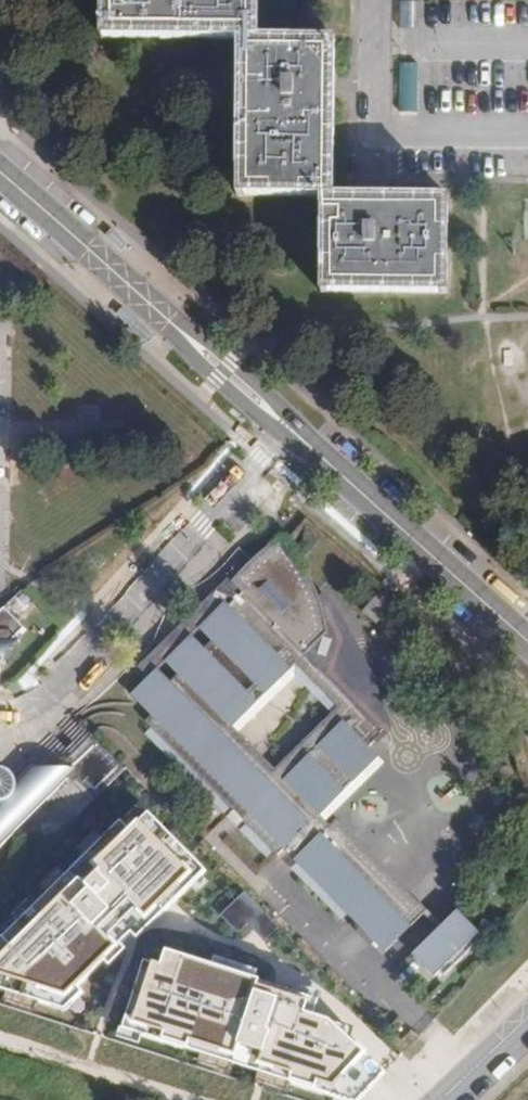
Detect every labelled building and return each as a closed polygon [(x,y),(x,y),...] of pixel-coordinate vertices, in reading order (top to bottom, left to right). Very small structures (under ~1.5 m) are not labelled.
[(103,50),(241,51),(241,205),(324,206),(324,300),(451,301),(451,207),(336,206),(337,52),(262,51),(262,0),(103,0),(103,50)] [(242,819),(278,856),(287,846),(298,857),(295,860),(385,952),(427,911),(336,819),(329,827),(317,815),(376,757),(368,749),(382,735),(379,732),(304,656),(327,633),(325,625),(323,619),(321,613),(316,602),(299,570),(275,539),(254,559),(231,581),(243,593),(229,606),(225,603),(199,628),(212,641),(204,649),(191,636),(166,661),(178,674),(170,682),(157,670),(132,695),(152,715),(146,722),(236,813),(244,806),(250,812),(242,819)] [(325,625),(327,633),(304,656),(379,732),(386,723),(379,699),(372,682),(361,657),(342,620),(323,595),(316,602),(321,613),(323,619),(325,625)] [(3,620),(0,623),(0,672),(4,672),(4,659),(23,639),(3,620)] [(125,778),(86,739),(57,768),(67,778),(64,786),(90,812),(121,781),(125,778)] [(13,839),(3,829),(64,786),(52,757),(9,792),(9,786),(6,782),(0,779),(0,853),(13,839)] [(116,806),(0,892),(0,987),(6,990),(84,948),(92,953),(102,939),(93,933),(128,903),(172,865),(116,806)] [(257,930),(265,941),(279,930),(249,893),(220,915),(241,942),(257,930)] [(440,972),(444,976),(482,937),(456,911),(413,955),(435,977),(440,972)] [(52,1015),(283,1099),(306,1099),(342,1080),(330,1070),(248,1006),(146,925),(52,1015)]
